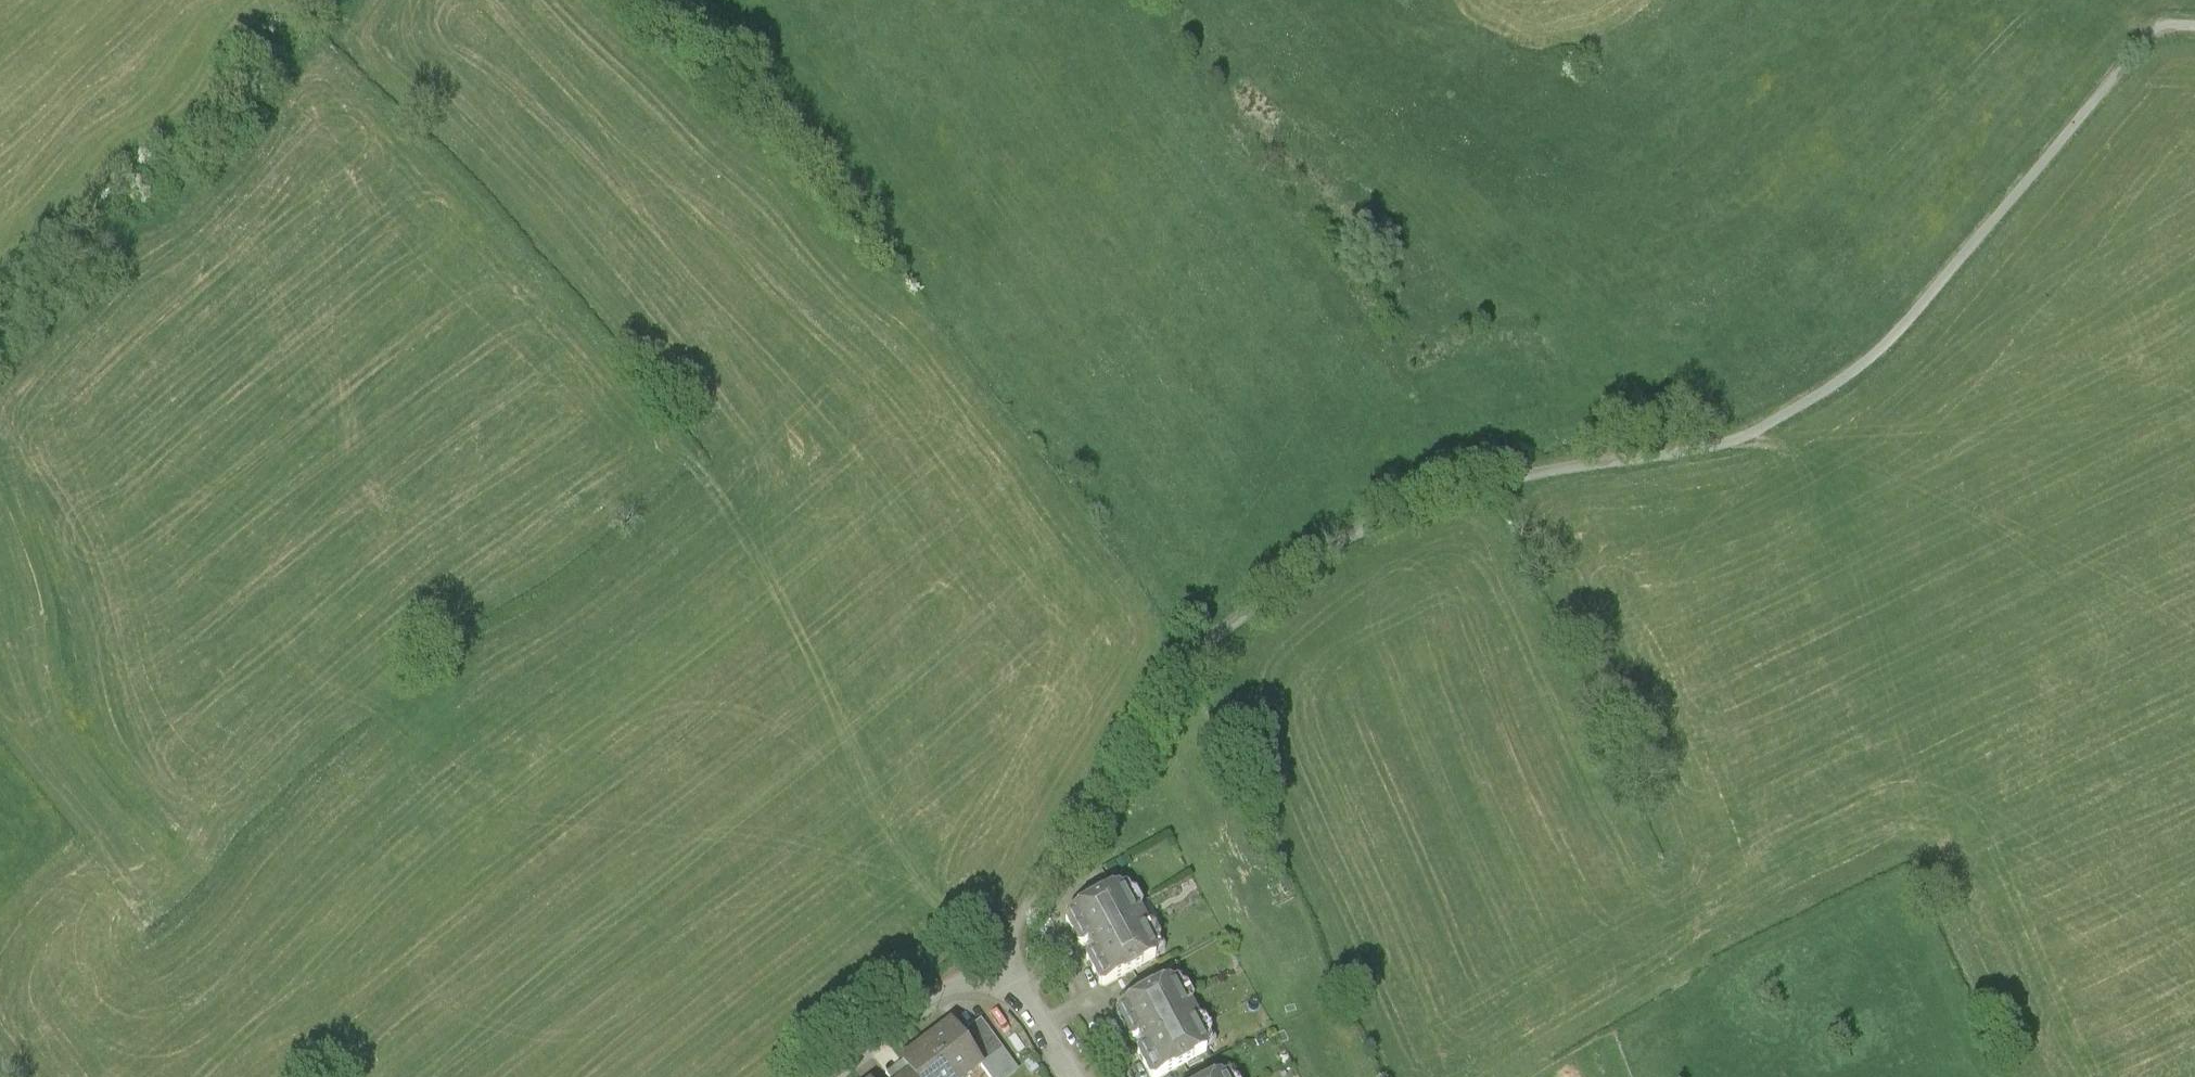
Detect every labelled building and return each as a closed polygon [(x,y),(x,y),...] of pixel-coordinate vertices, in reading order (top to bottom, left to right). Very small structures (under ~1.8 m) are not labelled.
[(1165,954),(1121,879),(1064,912),(1108,987),(1165,954)] [(1169,971),(1110,1006),(1152,1076),(1163,1076),(1214,1047),(1169,971)] [(923,1042),(949,1076),(974,1076),(986,1068),(950,1021),(923,1042)] [(923,1042),(896,1062),(907,1076),(949,1076),(923,1042)] [(1225,1069),(1211,1076),(1230,1076),(1225,1069)]
